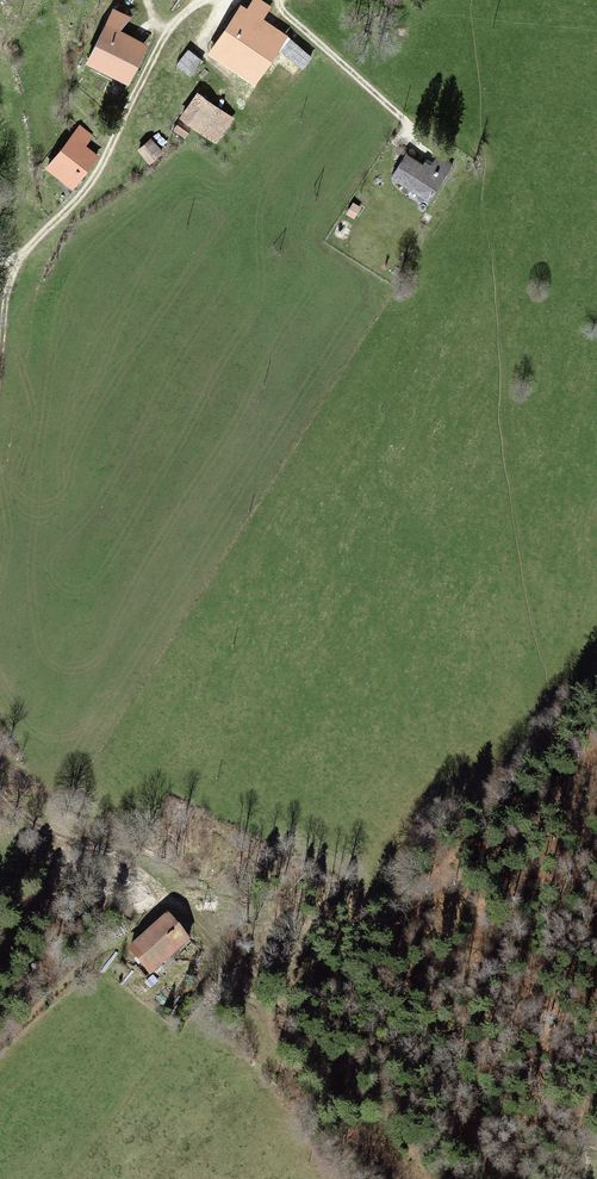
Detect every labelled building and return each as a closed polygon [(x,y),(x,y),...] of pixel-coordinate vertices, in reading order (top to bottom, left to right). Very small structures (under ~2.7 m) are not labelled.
[(207,50),(249,79),(281,34),(238,4),(207,50)] [(95,23),(77,61),(120,81),(138,43),(95,23)] [(282,50),(299,68),(313,53),(295,36),(282,50)] [(175,115),(214,140),(229,116),(190,91),(175,115)] [(71,188),(94,155),(67,137),(44,169),(71,188)] [(134,149),(145,161),(157,149),(147,138),(134,149)] [(402,155),(389,178),(430,200),(442,176),(402,155)] [(167,913),(129,946),(154,974),(192,941),(167,913)]
